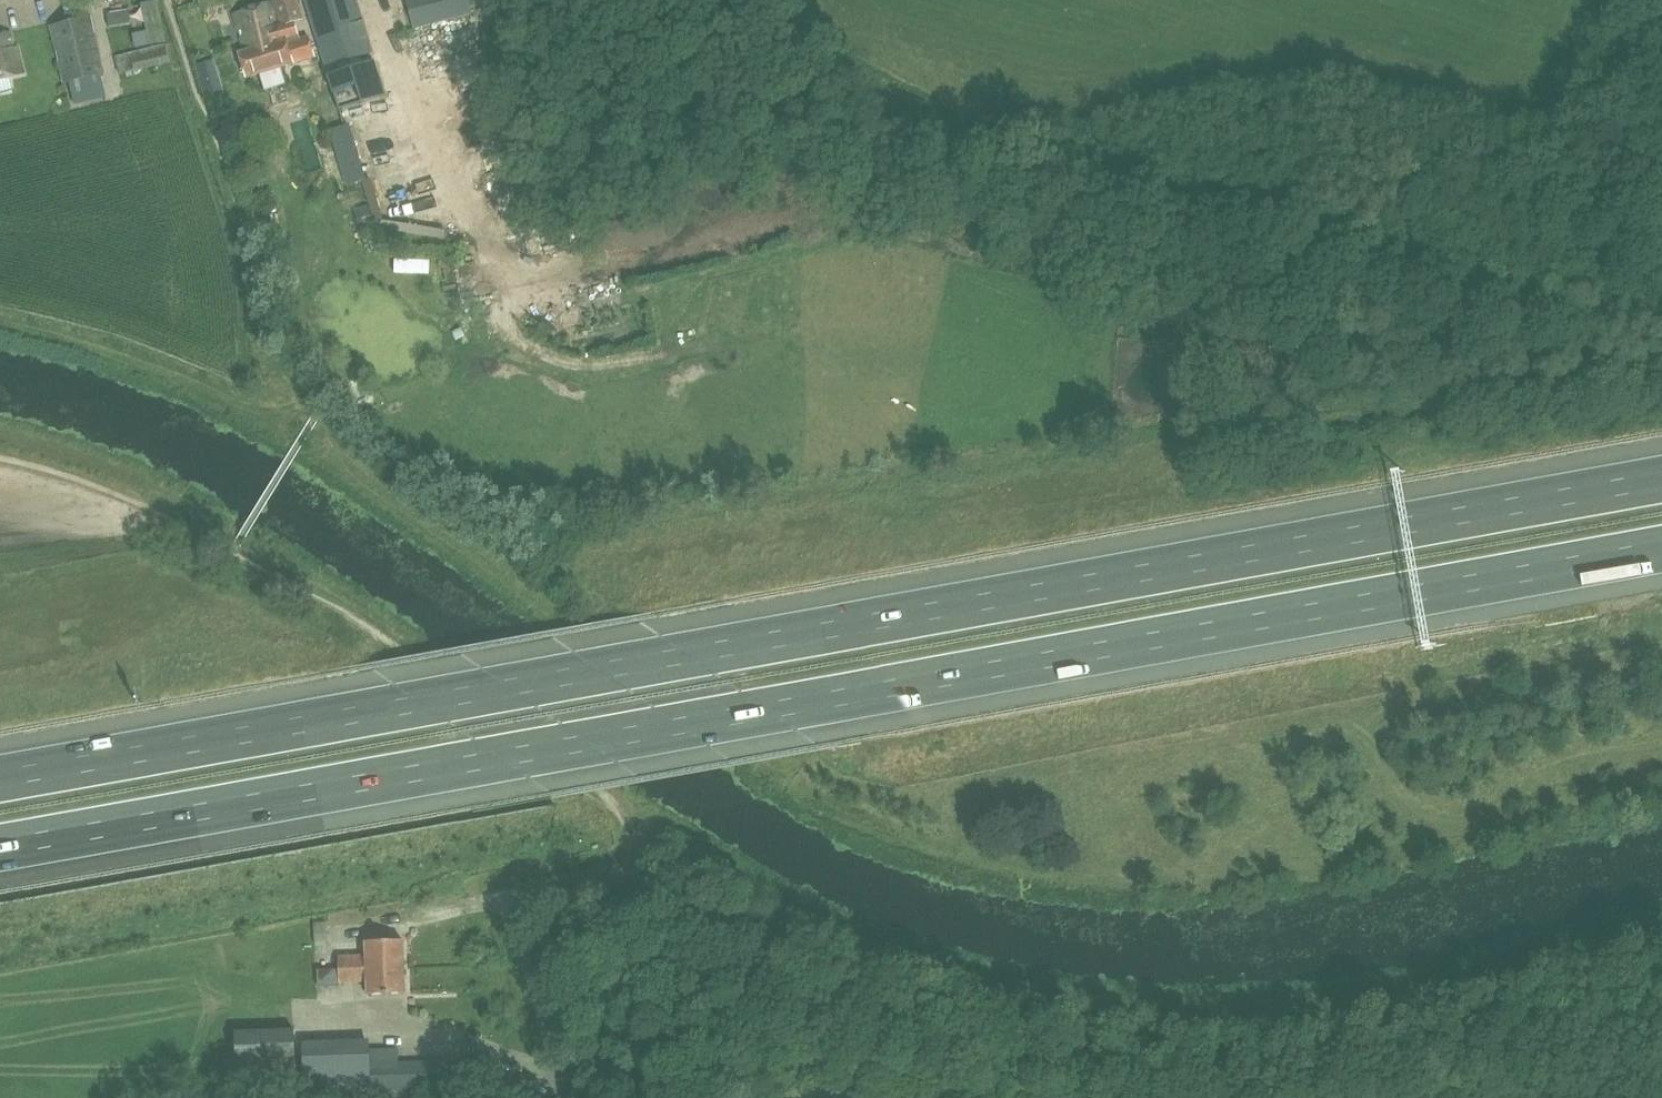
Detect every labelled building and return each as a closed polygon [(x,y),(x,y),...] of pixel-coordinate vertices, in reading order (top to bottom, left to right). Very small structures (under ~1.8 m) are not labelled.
[(140,3),(150,45),(166,42),(157,0),(155,0),(140,3)] [(300,19),(294,0),(276,0),(283,22),(279,24),(271,1),(234,13),(245,51),(238,52),(246,77),(315,55),(309,37),(300,39),(294,21),(300,19)] [(354,0),(303,0),(325,69),(371,54),(354,0)] [(485,25),(474,0),(469,0),(459,4),(470,31),(485,25)] [(460,5),(416,10),(419,34),(462,29),(460,5)] [(132,22),(130,9),(107,12),(110,25),(132,22)] [(66,80),(105,71),(92,17),(53,26),(66,80)] [(17,46),(14,47),(10,31),(0,34),(0,79),(24,73),(17,46)] [(166,43),(115,55),(120,72),(135,69),(136,72),(171,62),(166,43)] [(195,64),(205,96),(224,91),(214,58),(195,64)] [(341,133),(356,189),(373,185),(358,128),(341,133)] [(572,330),(571,306),(561,306),(562,330),(572,330)] [(338,956),(339,969),(404,967),(403,940),(366,942),(366,955),(338,956)] [(368,994),(405,993),(404,967),(339,969),(339,982),(367,981),(368,994)] [(237,1086),(260,1086),(296,1085),(295,1029),(235,1031),(237,1086)] [(399,1048),(372,1048),(371,1038),(303,1039),(304,1093),(443,1089),(441,1061),(399,1062),(399,1048)]
